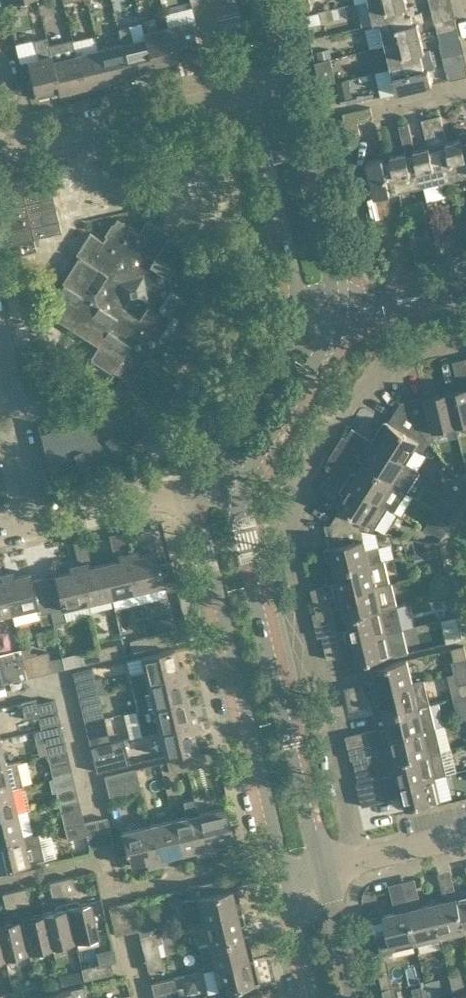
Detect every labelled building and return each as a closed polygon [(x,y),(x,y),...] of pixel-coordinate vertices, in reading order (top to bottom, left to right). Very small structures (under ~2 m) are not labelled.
[(303,10),(313,8),(311,0),(301,0),(303,10)] [(374,22),(380,20),(416,12),(414,3),(408,4),(407,0),(369,0),(374,22)] [(307,14),(309,25),(321,22),(318,11),(307,14)] [(381,24),(365,27),(370,47),(386,43),(421,35),(418,21),(424,20),(422,11),(416,12),(380,20),(381,24)] [(436,22),(439,32),(458,28),(456,18),(436,22)] [(192,20),(167,26),(175,59),(199,53),(192,20)] [(119,29),(122,43),(130,75),(153,70),(144,32),(143,32),(145,38),(133,40),(130,26),(119,29)] [(167,26),(144,32),(153,70),(154,70),(152,64),(175,59),(167,26)] [(458,28),(439,32),(441,42),(460,38),(458,28)] [(421,35),(386,43),(391,67),(433,57),(430,48),(425,49),(421,35)] [(60,92),(47,37),(35,40),(39,57),(20,61),(26,87),(33,85),(36,98),(60,92)] [(47,37),(60,92),(83,87),(75,54),(72,40),(49,45),(47,37)] [(122,43),(99,49),(107,81),(130,75),(122,43)] [(330,48),(318,51),(320,60),(331,58),(332,58),(330,48)] [(99,49),(75,54),(83,87),(107,81),(99,49)] [(433,57),(391,67),(397,91),(432,83),(429,68),(435,66),(433,57)] [(320,60),(315,62),(317,70),(333,66),(331,58),(320,60)] [(448,69),(449,74),(450,80),(465,76),(465,65),(448,69)] [(349,78),(336,82),(340,97),(353,94),(349,78)] [(374,118),(371,106),(344,113),(349,136),(361,133),(358,121),(374,118)] [(432,117),(447,179),(465,175),(465,157),(460,133),(461,138),(448,142),(441,115),(432,117)] [(409,122),(408,122),(423,185),(447,179),(432,117),(423,119),(429,146),(416,149),(409,122)] [(391,149),(390,149),(400,190),(423,185),(408,122),(399,124),(406,152),(392,155),(391,149)] [(400,190),(390,149),(381,151),(382,157),(368,160),(376,196),(400,190)] [(0,183),(0,219),(8,255),(36,249),(33,237),(61,231),(48,172),(0,183)] [(50,429),(41,431),(39,422),(38,422),(52,478),(62,476),(71,472),(81,468),(83,473),(94,466),(105,459),(116,452),(119,455),(128,447),(137,437),(145,427),(149,430),(155,422),(148,417),(155,405),(159,408),(180,375),(175,371),(200,332),(187,323),(220,271),(159,232),(162,227),(148,218),(140,231),(118,217),(104,240),(90,231),(81,246),(86,248),(47,309),(99,343),(90,356),(121,376),(110,394),(105,401),(99,408),(93,414),(90,410),(83,416),(76,421),(68,426),(66,422),(58,425),(50,429)] [(435,240),(425,242),(429,260),(439,258),(435,240)] [(465,358),(453,360),(457,376),(465,374),(465,361),(465,358)] [(448,391),(456,425),(465,422),(465,381),(463,382),(465,387),(448,391)] [(424,396),(401,401),(424,433),(429,440),(430,441),(435,440),(433,430),(456,425),(448,391),(432,395),(431,389),(423,391),(424,396)] [(380,426),(372,439),(406,461),(415,447),(422,451),(429,440),(424,433),(401,401),(388,421),(389,422),(384,429),(380,426)] [(406,461),(372,439),(352,427),(346,437),(360,446),(370,452),(363,462),(406,489),(419,469),(406,461)] [(357,472),(347,466),(333,457),(327,467),(341,477),(347,481),(381,502),(389,507),(393,510),(406,489),(363,462),(357,472)] [(445,486),(465,499),(465,497),(465,474),(463,474),(457,479),(452,483),(450,480),(445,486)] [(343,507),(332,524),(363,530),(368,523),(376,528),(389,507),(381,502),(347,481),(341,477),(337,483),(344,486),(348,489),(338,504),(343,507)] [(465,499),(445,486),(441,492),(455,501),(451,508),(457,512),(465,499)] [(443,537),(447,530),(433,522),(440,511),(436,509),(424,530),(443,537)] [(440,511),(433,522),(447,530),(453,519),(449,517),(440,511)] [(332,554),(336,570),(381,560),(378,546),(368,549),(363,530),(332,524),(331,525),(326,523),(331,546),(326,547),(328,555),(332,554)] [(431,540),(424,541),(425,544),(426,549),(441,545),(440,540),(440,539),(431,540)] [(441,545),(426,549),(432,572),(447,569),(441,545)] [(138,550),(128,552),(137,590),(165,584),(166,591),(178,588),(172,562),(157,565),(154,552),(139,555),(138,550)] [(119,560),(105,564),(113,596),(137,590),(128,552),(118,554),(119,560)] [(312,588),(315,600),(389,583),(383,559),(381,560),(336,570),(339,582),(330,584),(328,587),(324,586),(312,588)] [(89,562),(79,564),(88,602),(113,596),(105,564),(90,567),(89,562)] [(71,572),(44,578),(51,610),(54,622),(66,619),(63,608),(88,602),(79,564),(69,566),(71,572)] [(432,572),(434,582),(449,579),(447,569),(432,572)] [(14,571),(4,574),(13,612),(15,623),(40,617),(39,613),(51,610),(44,578),(32,581),(30,573),(15,577),(14,571)] [(13,612),(4,574),(0,575),(0,615),(13,612)] [(344,601),(348,617),(396,605),(391,582),(389,583),(315,600),(318,612),(333,608),(330,597),(337,596),(339,602),(344,601)] [(452,592),(445,594),(448,609),(456,608),(452,592)] [(335,632),(323,635),(326,647),(403,629),(414,626),(409,602),(396,605),(348,617),(350,629),(342,631),(339,634),(335,632)] [(458,615),(441,619),(447,642),(463,639),(458,615)] [(403,629),(326,647),(328,659),(341,656),(343,652),(347,654),(356,652),(359,664),(408,652),(403,629)] [(165,632),(148,636),(151,648),(168,643),(165,632)] [(151,648),(148,636),(130,640),(133,652),(151,648)] [(116,644),(99,648),(102,659),(119,655),(116,644)] [(102,659),(99,648),(82,652),(85,663),(102,659)] [(141,656),(125,660),(129,674),(132,685),(185,672),(183,662),(178,663),(174,648),(155,653),(141,656)] [(0,654),(0,668),(4,683),(28,677),(24,657),(21,649),(0,654)] [(48,652),(24,657),(28,677),(53,671),(50,659),(48,652)] [(82,652),(61,657),(64,668),(85,663),(82,652)] [(53,671),(64,668),(61,657),(50,659),(53,671)] [(372,685),(374,691),(413,682),(407,658),(373,666),(378,683),(372,685)] [(455,672),(465,669),(465,658),(452,661),(455,672)] [(93,668),(74,672),(80,698),(99,693),(106,691),(103,677),(95,679),(93,668)] [(454,697),(464,695),(465,694),(465,669),(455,672),(458,684),(451,686),(454,697)] [(137,709),(153,706),(186,698),(183,683),(188,682),(185,672),(132,685),(137,709)] [(374,691),(379,715),(430,703),(424,679),(413,682),(374,691)] [(36,698),(21,701),(21,702),(25,718),(58,711),(55,699),(37,703),(36,698)] [(137,710),(143,734),(159,730),(197,721),(195,711),(190,712),(186,698),(153,706),(137,709),(137,710)] [(346,735),(349,746),(424,729),(435,726),(430,703),(379,715),(382,727),(380,730),(375,728),(346,735)] [(101,704),(82,709),(85,722),(104,717),(101,704)] [(104,717),(85,722),(88,732),(107,728),(104,717)] [(197,721),(159,730),(165,755),(198,747),(195,732),(200,731),(197,721)] [(61,725),(35,731),(38,744),(45,742),(48,754),(67,749),(64,736),(61,725)] [(424,729),(349,746),(352,759),(354,759),(374,754),(393,749),(395,760),(440,749),(435,726),(424,729)] [(97,771),(116,767),(130,763),(124,738),(110,742),(91,746),(97,771)] [(67,749),(48,754),(51,766),(70,761),(67,749)] [(357,782),(360,793),(435,775),(446,773),(440,749),(395,760),(398,773),(390,775),(387,779),(383,776),(357,782)] [(202,752),(185,756),(187,768),(205,764),(202,752)] [(185,756),(166,760),(167,761),(169,772),(187,768),(185,756)] [(12,788),(23,786),(17,761),(6,764),(0,765),(0,791),(12,788)] [(106,776),(109,789),(139,781),(136,768),(106,776)] [(54,778),(49,779),(52,791),(57,790),(60,803),(78,798),(77,792),(75,785),(73,774),(54,778)] [(435,775),(360,793),(363,806),(389,799),(391,796),(391,795),(403,792),(407,807),(408,807),(437,800),(441,799),(435,775)] [(139,781),(109,789),(112,802),(142,794),(139,781)] [(17,813),(12,788),(0,791),(0,817),(17,813)] [(78,798),(60,803),(61,807),(63,815),(81,810),(78,798)] [(188,816),(173,819),(181,853),(195,849),(196,854),(207,852),(198,813),(194,799),(184,801),(188,816)] [(225,807),(198,813),(207,852),(217,849),(216,844),(231,841),(227,827),(230,827),(225,807)] [(23,837),(23,836),(22,832),(17,813),(0,817),(0,843),(23,837)] [(96,820),(102,844),(113,842),(107,817),(96,820)] [(173,819),(148,825),(157,863),(168,861),(166,856),(181,853),(173,819)] [(102,844),(96,820),(85,823),(65,827),(68,838),(87,834),(90,847),(102,844)] [(157,863),(148,825),(121,831),(126,852),(128,851),(131,865),(146,861),(147,866),(157,863)] [(0,843),(0,870),(4,869),(5,874),(46,864),(39,834),(23,837),(0,843)] [(72,875),(61,878),(64,893),(72,891),(75,888),(72,875)] [(192,896),(182,898),(188,922),(203,919),(242,909),(236,885),(230,887),(227,876),(226,876),(205,881),(189,885),(192,896)] [(64,893),(61,878),(49,881),(52,893),(55,895),(64,893)] [(25,886),(14,889),(18,904),(26,902),(28,899),(25,886)] [(456,890),(465,931),(465,887),(457,890),(456,890)] [(18,904),(14,889),(2,892),(5,904),(8,906),(18,904)] [(433,902),(442,937),(465,932),(465,931),(456,890),(447,892),(448,898),(433,902)] [(72,898),(66,900),(75,939),(99,934),(91,899),(73,903),(72,898)] [(132,899),(120,901),(127,931),(139,928),(137,920),(132,899)] [(417,899),(407,901),(417,943),(442,937),(433,902),(419,905),(417,899)] [(60,907),(44,911),(52,945),(75,939),(66,900),(59,901),(60,907)] [(127,931),(120,901),(109,904),(116,933),(127,931)] [(381,952),(417,943),(407,901),(397,904),(399,909),(396,910),(373,916),(381,952)] [(0,921),(0,933),(5,956),(29,950),(19,911),(20,911),(18,904),(8,906),(5,904),(8,919),(0,921)] [(203,919),(208,942),(242,934),(238,917),(244,916),(242,909),(203,919)] [(20,911),(19,911),(29,950),(52,945),(44,911),(27,915),(26,910),(20,911)] [(155,930),(140,934),(143,945),(146,956),(161,953),(165,952),(160,929),(155,930)] [(201,968),(202,968),(253,956),(247,932),(242,934),(208,942),(198,944),(204,967),(201,968)] [(161,953),(146,956),(148,968),(161,966),(163,962),(161,953)] [(253,956),(202,968),(202,969),(208,991),(219,988),(219,989),(259,980),(253,956)] [(82,966),(85,978),(113,972),(111,959),(82,966)] [(460,970),(450,972),(454,989),(464,987),(460,970)] [(454,989),(450,972),(440,975),(444,992),(454,989)] [(83,985),(28,997),(86,997),(83,985)] [(385,997),(396,997),(393,985),(383,988),(385,997)] [(155,997),(171,997),(170,991),(167,989),(154,992),(155,997)]
